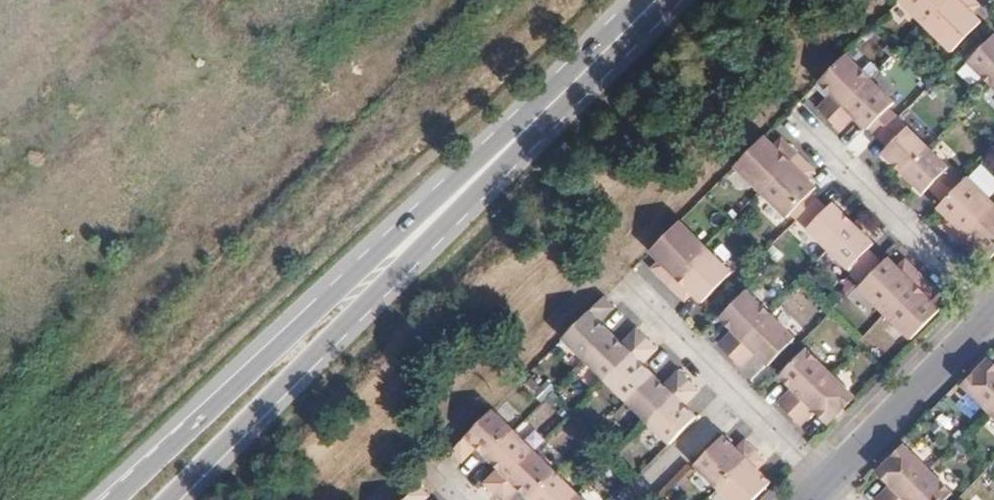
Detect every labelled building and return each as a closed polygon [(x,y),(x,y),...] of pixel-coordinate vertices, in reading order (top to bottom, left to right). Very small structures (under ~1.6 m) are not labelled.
[(896,10),(923,36),(958,0),(906,0),(896,10)] [(923,36),(948,60),(976,30),(966,20),(960,15),(969,6),(963,0),(958,0),(923,36)] [(960,15),(966,20),(975,12),(969,6),(960,15)] [(993,77),(993,36),(974,57),(993,77)] [(826,110),(836,121),(879,78),(855,55),(828,82),(840,96),(826,110)] [(879,78),(836,121),(849,134),(864,120),(876,132),(880,128),(900,108),(904,104),(879,78)] [(880,128),(885,134),(905,114),(900,108),(880,128)] [(936,145),(905,114),(885,134),(895,143),(889,149),(911,170),(936,145)] [(775,146),(765,136),(736,165),(764,194),(801,156),(788,143),(780,151),(775,146)] [(780,151),(788,143),(783,138),(775,146),(780,151)] [(964,172),(936,145),(911,170),(932,190),(937,185),(944,192),(964,172)] [(801,156),(764,194),(789,219),(795,213),(814,193),(819,188),(809,178),(803,172),(811,165),(801,156)] [(803,172),(809,178),(817,171),(811,165),(803,172)] [(966,238),(993,209),(993,193),(976,174),(946,204),(957,215),(962,220),(954,227),(966,238)] [(795,213),(801,220),(821,200),(814,193),(795,213)] [(821,200),(801,220),(832,250),(858,225),(835,203),(831,208),(821,200)] [(966,238),(977,250),(984,242),(988,246),(993,252),(993,209),(966,238)] [(950,223),(954,227),(962,220),(957,215),(950,223)] [(657,281),(667,291),(709,248),(686,225),(658,254),(671,266),(657,281)] [(858,225),(832,250),(861,278),(881,258),(873,250),(878,245),(858,225)] [(984,242),(977,250),(981,254),(988,246),(984,242)] [(709,248),(667,291),(679,303),(694,288),(706,301),(734,272),(709,248)] [(861,278),(864,281),(883,261),(881,258),(861,278)] [(863,287),(890,315),(927,278),(913,265),(906,273),(901,268),(892,259),(887,263),(866,283),(863,287)] [(908,260),(901,268),(906,273),(913,265),(908,260)] [(864,281),(866,283),(887,263),(883,261),(864,281)] [(927,278),(890,315),(915,339),(944,309),(934,299),(927,293),(935,286),(927,278)] [(927,293),(934,299),(941,292),(935,286),(927,293)] [(737,331),(723,346),(734,357),(776,314),(752,290),(725,318),(737,331)] [(616,306),(606,296),(580,322),(564,337),(583,355),(610,327),(602,320),(616,306)] [(801,338),(776,314),(734,357),(746,369),(761,354),(774,366),(801,338)] [(620,337),(610,327),(583,355),(605,376),(645,335),(634,323),(620,337)] [(605,376),(627,397),(654,369),(642,358),(655,344),(645,335),(605,376)] [(793,385),(778,400),(786,407),(795,416),(837,373),(808,346),(781,374),(793,385)] [(993,407),(993,354),(992,352),(965,381),(993,408),(993,407)] [(627,397),(648,418),(688,376),(677,366),(664,378),(654,369),(627,397)] [(856,393),(837,373),(795,416),(802,423),(803,424),(816,409),(829,421),(856,393)] [(688,376),(648,418),(671,440),(698,411),(686,400),(698,386),(688,376)] [(973,418),(982,405),(965,393),(956,406),(973,418)] [(515,426),(495,406),(453,449),(462,459),(477,445),(487,455),(515,426)] [(537,447),(515,426),(487,455),(498,466),(485,480),(495,490),(537,447)] [(699,462),(723,485),(760,447),(750,437),(741,446),(728,433),(699,462)] [(642,468),(650,478),(679,453),(671,443),(642,468)] [(880,499),(901,499),(934,467),(909,443),(881,471),(893,483),(878,498),(880,499)] [(530,497),(559,468),(537,447),(495,490),(505,499),(508,499),(521,488),(530,497)] [(760,447),(723,485),(738,499),(757,499),(776,480),(763,467),(771,458),(760,447)] [(934,467),(901,499),(949,499),(958,491),(934,467)] [(530,497),(533,499),(569,499),(580,488),(559,468),(530,497)] [(413,488),(401,499),(422,499),(424,498),(413,488)] [(569,499),(592,499),(580,488),(569,499)]
